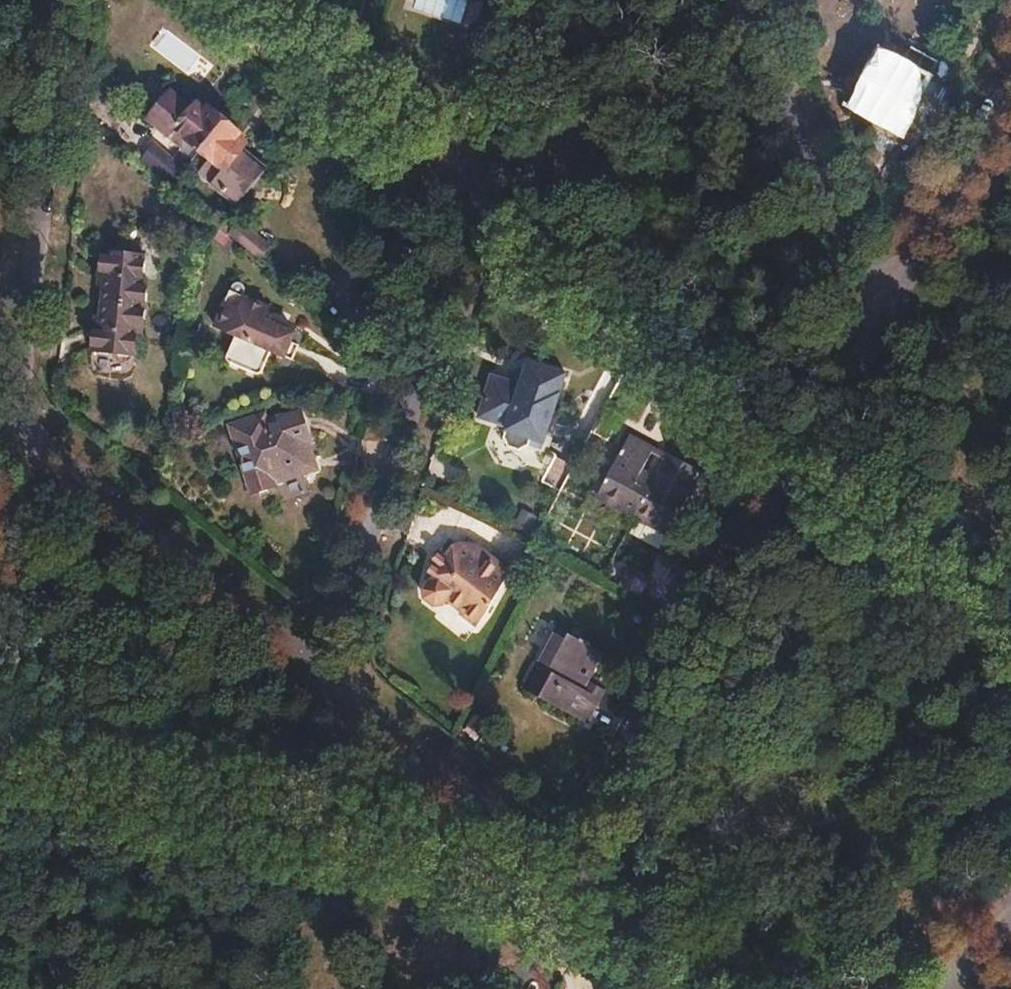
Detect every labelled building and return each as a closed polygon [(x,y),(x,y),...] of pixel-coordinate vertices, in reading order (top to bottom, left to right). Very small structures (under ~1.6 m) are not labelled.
[(167,31),(154,46),(185,71),(198,56),(167,31)] [(885,64),(862,104),(893,122),(916,80),(885,64)] [(168,91),(145,120),(180,149),(186,141),(199,151),(224,120),(208,107),(205,111),(200,117),(191,110),(168,91)] [(196,104),(191,110),(200,117),(205,111),(196,104)] [(208,159),(197,173),(229,199),(234,204),(263,170),(257,165),(239,151),(231,143),(236,136),(239,133),(224,120),(199,151),(208,159)] [(236,136),(231,143),(239,151),(245,143),(236,136)] [(152,144),(140,159),(171,185),(184,169),(152,144)] [(240,221),(229,234),(260,258),(270,246),(240,221)] [(94,326),(92,350),(134,355),(137,331),(142,331),(147,280),(142,280),(145,255),(102,251),(100,276),(105,276),(99,326),(94,326)] [(232,286),(215,326),(237,335),(227,357),(228,360),(231,362),(259,373),(262,372),(264,370),(272,349),(286,355),(296,331),(272,322),(278,310),(251,298),(254,295),(255,292),(254,288),(253,284),(251,281),(247,279),(244,279),(240,279),(236,281),(234,282),(232,286)] [(296,331),(286,355),(293,358),(303,334),(296,331)] [(485,396),(472,437),(500,446),(497,457),(502,467),(511,470),(521,465),(523,458),(537,462),(560,393),(521,381),(514,405),(485,396)] [(284,412),(233,428),(254,495),(256,494),(261,499),(266,497),(267,491),(269,490),(264,473),(305,460),(298,439),(305,437),(299,417),(286,421),(284,412)] [(592,432),(588,441),(601,449),(606,440),(592,432)] [(629,436),(595,496),(665,535),(697,478),(664,459),(651,484),(638,476),(653,449),(629,436)] [(666,456),(664,459),(697,478),(699,475),(666,456)] [(516,527),(532,535),(541,516),(525,509),(516,527)] [(450,541),(443,550),(455,559),(462,551),(450,541)] [(432,579),(425,588),(425,596),(435,604),(443,603),(447,599),(461,610),(459,612),(476,626),(488,615),(499,602),(491,597),(502,582),(511,589),(518,579),(490,556),(485,552),(479,550),(472,548),(467,549),(462,551),(455,559),(443,550),(433,562),(436,564),(428,576),(432,579)] [(633,577),(626,591),(640,598),(647,584),(633,577)] [(502,582),(491,597),(499,602),(511,589),(502,582)] [(559,630),(525,692),(584,725),(599,698),(582,689),(601,653),(559,630)]
